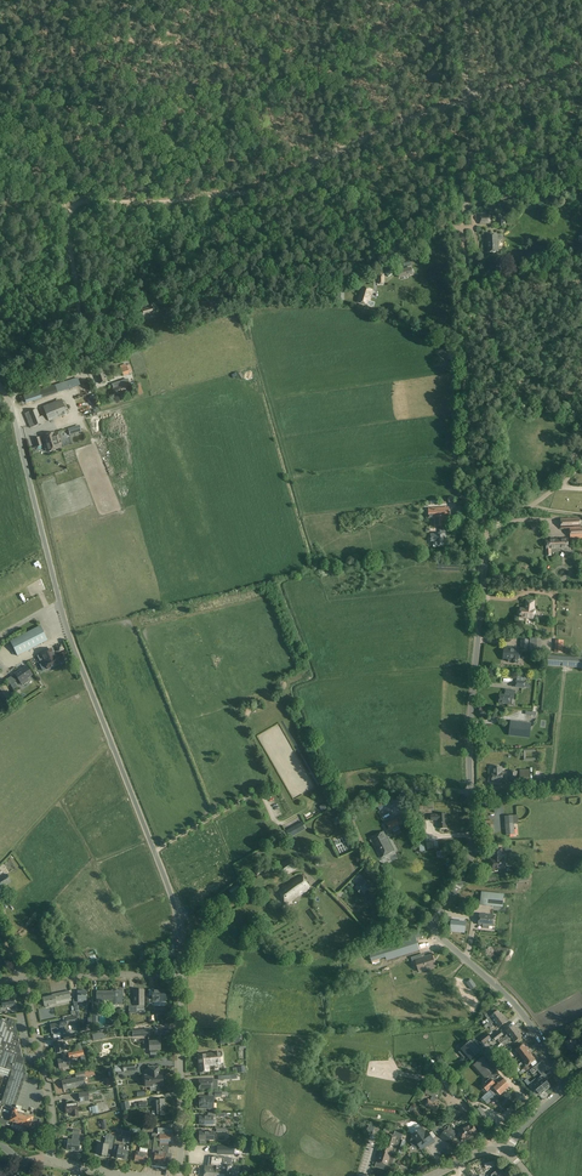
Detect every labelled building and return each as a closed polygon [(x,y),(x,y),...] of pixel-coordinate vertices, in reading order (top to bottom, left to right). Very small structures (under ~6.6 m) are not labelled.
[(480,225),(491,224),(490,215),(479,216),(480,224),(480,225)] [(488,252),(498,252),(497,235),(488,235),(488,252)] [(400,278),(413,274),(411,268),(398,271),(400,278)] [(368,305),(372,291),(362,288),(358,302),(368,305)] [(149,304),(150,307),(141,310),(143,316),(154,313),(153,310),(154,309),(152,303),(149,304)] [(106,382),(103,374),(97,376),(100,384),(106,382)] [(22,406),(69,389),(68,388),(71,387),(70,385),(75,383),(73,377),(65,380),(66,381),(54,385),(19,398),(22,406)] [(115,396),(116,395),(117,399),(121,397),(120,396),(125,395),(130,394),(129,391),(132,390),(130,383),(126,385),(125,381),(121,383),(121,384),(119,384),(119,385),(113,387),(114,389),(113,390),(115,396)] [(61,400),(43,407),(48,422),(67,415),(61,400)] [(37,409),(25,414),(30,428),(46,422),(44,418),(41,419),(37,409)] [(43,436),(45,444),(44,445),(45,450),(47,449),(48,452),(58,449),(56,442),(56,441),(59,440),(61,439),(62,438),(61,434),(59,433),(57,433),(54,433),(43,436)] [(434,527),(447,526),(447,519),(450,518),(449,508),(428,509),(429,519),(433,519),(434,527)] [(580,519),(561,520),(561,528),(581,527),(580,519)] [(570,538),(581,537),(581,528),(570,529),(570,538)] [(436,547),(445,547),(445,541),(447,541),(447,536),(446,536),(446,535),(436,534),(436,535),(431,535),(431,542),(436,542),(436,547)] [(546,540),(547,550),(547,556),(551,556),(551,550),(568,549),(568,538),(546,540)] [(520,617),(534,619),(535,610),(534,610),(535,602),(527,601),(526,608),(521,608),(520,617)] [(18,656),(47,641),(40,626),(11,641),(18,656)] [(530,638),(529,654),(540,655),(541,639),(530,638)] [(521,640),(521,651),(529,651),(529,640),(521,640)] [(505,652),(504,660),(513,661),(513,663),(518,664),(520,649),(505,648),(505,652)] [(55,657),(52,649),(41,654),(38,656),(41,664),(40,664),(43,671),(48,669),(59,664),(56,657),(55,657)] [(546,666),(581,669),(581,657),(547,655),(546,666)] [(27,678),(33,675),(27,666),(15,674),(23,685),(29,681),(27,678)] [(510,699),(515,700),(516,691),(506,690),(505,695),(500,695),(500,703),(509,704),(510,699)] [(520,736),(526,737),(529,737),(530,729),(531,724),(511,722),(509,735),(515,736),(520,736)] [(492,767),(492,770),(492,782),(503,782),(502,767),(492,767)] [(530,770),(520,770),(520,781),(530,781),(530,770)] [(509,772),(509,781),(518,781),(518,772),(509,772)] [(390,805),(388,800),(377,806),(379,810),(383,807),(384,809),(390,805)] [(422,810),(434,810),(433,802),(422,803),(422,810)] [(436,838),(436,831),(435,827),(435,824),(439,823),(431,823),(431,820),(431,817),(429,812),(426,812),(426,818),(428,825),(428,830),(430,838),(436,838)] [(432,821),(440,821),(440,828),(447,828),(446,814),(431,815),(432,821)] [(342,822),(339,816),(333,819),(337,825),(342,822)] [(403,816),(397,819),(397,818),(387,824),(390,831),(401,826),(407,822),(403,816)] [(307,829),(304,823),(288,832),(291,838),(307,829)] [(515,834),(514,823),(506,824),(507,835),(515,834)] [(371,838),(381,858),(394,851),(384,832),(371,838)] [(502,848),(493,848),(493,856),(495,856),(495,859),(491,859),(491,865),(493,865),(493,870),(505,870),(505,859),(503,859),(502,848)] [(298,868),(292,858),(278,867),(285,876),(298,868)] [(2,888),(12,882),(7,875),(0,879),(0,884),(2,888)] [(287,904),(311,888),(303,875),(279,891),(287,904)] [(355,889),(363,896),(371,887),(363,880),(355,889)] [(237,885),(229,890),(234,897),(242,891),(237,885)] [(504,895),(490,893),(483,892),(481,904),(488,905),(503,907),(504,895)] [(494,926),(495,916),(480,914),(479,924),(494,926)] [(450,931),(465,933),(466,924),(451,922),(450,931)] [(369,952),(372,962),(386,957),(387,961),(419,951),(415,937),(369,952)] [(413,962),(416,961),(419,972),(436,967),(432,955),(425,957),(424,954),(411,958),(413,962)] [(472,979),(467,983),(471,990),(477,986),(472,979)] [(116,1005),(116,1006),(117,1006),(117,1005),(123,1005),(123,991),(117,991),(117,990),(116,990),(116,991),(113,991),(113,993),(110,993),(110,992),(97,992),(97,1003),(105,1003),(105,1000),(113,1000),(113,1005),(116,1005)] [(155,1009),(155,1001),(166,1001),(166,990),(153,990),(153,996),(149,996),(149,1009),(155,1009)] [(71,991),(69,992),(48,996),(48,997),(43,998),(45,1006),(45,1007),(50,1007),(50,1005),(57,1004),(56,1001),(70,998),(70,996),(72,996),(71,991)] [(73,999),(76,1012),(79,1011),(80,1006),(78,1006),(78,1003),(87,1003),(87,991),(78,991),(78,998),(73,999)] [(137,1013),(137,1006),(144,1006),(144,991),(134,991),(134,1003),(130,1003),(130,1013),(137,1013)] [(15,1006),(15,1004),(16,1004),(15,999),(14,999),(14,997),(6,999),(6,998),(1,999),(2,1003),(0,1004),(0,1013),(4,1013),(3,1009),(15,1006)] [(492,1024),(495,1022),(504,1015),(502,1013),(501,1014),(498,1011),(495,1013),(492,1010),(485,1015),(490,1022),(492,1024)] [(506,1018),(504,1015),(495,1022),(499,1027),(507,1022),(505,1018),(506,1018)] [(66,1018),(67,1022),(64,1023),(64,1022),(50,1025),(52,1034),(66,1031),(68,1030),(67,1025),(75,1024),(74,1017),(66,1018)] [(24,1125),(30,1128),(30,1127),(34,1128),(34,1127),(38,1128),(40,1119),(31,1116),(32,1113),(27,1111),(27,1113),(21,1111),(23,1108),(19,1107),(18,1110),(14,1109),(23,1081),(27,1080),(25,1074),(26,1073),(15,1020),(10,1018),(9,1022),(1,1019),(0,1023),(0,1027),(1,1027),(0,1029),(0,1064),(13,1068),(2,1105),(0,1104),(0,1122),(7,1126),(9,1120),(16,1123),(15,1125),(23,1127),(24,1125)] [(577,1021),(570,1024),(571,1025),(570,1026),(564,1029),(566,1034),(567,1035),(569,1034),(568,1033),(573,1030),(574,1031),(581,1027),(577,1021)] [(506,1036),(508,1039),(520,1030),(518,1027),(517,1028),(514,1025),(507,1031),(509,1034),(506,1036)] [(510,1041),(513,1039),(515,1042),(523,1037),(520,1033),(522,1032),(520,1030),(508,1039),(510,1041)] [(94,1041),(102,1039),(101,1032),(92,1033),(94,1041)] [(494,1037),(497,1040),(503,1035),(501,1032),(500,1032),(494,1037)] [(64,1040),(63,1041),(53,1043),(54,1047),(55,1046),(56,1053),(65,1051),(64,1048),(65,1048),(64,1045),(66,1044),(65,1041),(77,1039),(76,1034),(64,1037),(64,1040)] [(82,1044),(91,1042),(89,1034),(80,1036),(82,1044)] [(491,1039),(491,1038),(488,1034),(480,1039),(484,1044),(491,1039)] [(221,1036),(221,1043),(239,1042),(239,1035),(221,1036)] [(565,1043),(569,1050),(571,1050),(573,1053),(579,1049),(576,1043),(577,1043),(574,1038),(565,1043)] [(144,1043),(143,1043),(143,1046),(150,1046),(150,1050),(161,1050),(160,1041),(150,1042),(150,1041),(143,1041),(144,1043)] [(467,1045),(465,1042),(458,1047),(463,1052),(463,1051),(471,1059),(480,1052),(471,1042),(467,1045)] [(521,1055),(529,1049),(527,1047),(526,1047),(524,1044),(517,1050),(521,1055)] [(502,1047),(495,1053),(499,1059),(506,1053),(502,1047)] [(521,1055),(525,1060),(532,1055),(530,1052),(531,1051),(529,1049),(521,1055)] [(199,1065),(208,1064),(222,1062),(221,1053),(198,1055),(199,1065)] [(532,1055),(525,1060),(529,1066),(537,1059),(535,1057),(534,1058),(532,1055)] [(486,1078),(495,1070),(484,1057),(475,1066),(486,1078)] [(66,1071),(65,1067),(69,1066),(67,1059),(58,1061),(60,1068),(61,1073),(66,1071)] [(515,1063),(512,1059),(506,1063),(510,1067),(515,1063)] [(237,1060),(238,1073),(246,1073),(245,1068),(246,1068),(246,1060),(237,1060)] [(135,1063),(123,1064),(123,1065),(115,1066),(115,1072),(124,1071),(124,1072),(136,1071),(135,1063)] [(208,1064),(199,1065),(200,1072),(209,1071),(208,1064)] [(543,1077),(545,1080),(548,1077),(537,1065),(534,1067),(542,1076),(543,1078),(543,1077)] [(159,1072),(159,1066),(149,1067),(149,1075),(145,1076),(146,1086),(151,1086),(151,1091),(159,1090),(159,1085),(163,1085),(162,1074),(159,1075),(159,1072)] [(503,1079),(495,1070),(486,1078),(489,1081),(491,1079),(495,1084),(496,1085),(503,1079)] [(64,1090),(77,1087),(85,1085),(84,1077),(86,1077),(85,1072),(75,1074),(76,1078),(62,1081),(64,1090)] [(446,1073),(439,1078),(449,1091),(455,1087),(446,1073)] [(537,1080),(538,1082),(546,1091),(551,1086),(545,1080),(543,1077),(543,1078),(542,1076),(537,1080)] [(483,1086),(487,1091),(495,1084),(491,1079),(489,1081),(483,1086)] [(494,1088),(490,1091),(497,1098),(501,1095),(510,1087),(503,1079),(496,1085),(494,1087),(494,1088)] [(541,1095),(546,1091),(538,1082),(533,1086),(527,1079),(524,1081),(533,1093),(536,1090),(541,1095)] [(217,1080),(199,1080),(199,1089),(217,1089),(217,1080)] [(435,1102),(436,1098),(438,1098),(441,1091),(428,1086),(426,1094),(432,1096),(431,1100),(429,1100),(426,1106),(438,1110),(440,1104),(435,1102)] [(89,1092),(79,1093),(80,1103),(90,1101),(90,1100),(93,1099),(93,1094),(99,1094),(98,1091),(89,1093),(89,1092)] [(214,1109),(213,1097),(199,1097),(199,1108),(209,1108),(209,1109),(214,1109)] [(155,1100),(156,1116),(165,1115),(164,1100),(155,1100)] [(130,1110),(129,1101),(120,1103),(122,1111),(130,1110)] [(79,1116),(77,1103),(65,1104),(66,1113),(73,1112),(73,1117),(79,1116)] [(475,1111),(483,1124),(489,1120),(481,1108),(475,1111)] [(213,1125),(213,1117),(199,1116),(199,1125),(213,1125)] [(373,1134),(376,1126),(370,1125),(367,1131),(373,1134)] [(464,1140),(477,1133),(473,1125),(460,1132),(464,1140)] [(158,1129),(159,1135),(159,1145),(169,1145),(174,1144),(173,1130),(166,1130),(166,1128),(158,1129)] [(418,1147),(419,1146),(422,1149),(428,1145),(428,1146),(435,1142),(427,1131),(425,1133),(422,1128),(417,1131),(416,1132),(412,1135),(414,1137),(412,1138),(411,1139),(411,1140),(411,1141),(411,1143),(411,1144),(412,1145),(413,1146),(414,1147),(415,1147),(416,1147),(417,1147),(418,1147)] [(80,1142),(79,1141),(81,1131),(73,1129),(72,1134),(73,1134),(72,1140),(69,1140),(67,1150),(82,1152),(83,1146),(79,1146),(80,1142)] [(124,1141),(130,1142),(131,1132),(123,1130),(121,1140),(124,1140),(124,1141)] [(445,1130),(441,1137),(450,1143),(455,1137),(445,1130)] [(199,1140),(214,1140),(214,1132),(199,1132),(199,1140)] [(377,1162),(388,1165),(392,1153),(395,1154),(396,1150),(393,1149),(395,1143),(398,1144),(400,1138),(390,1134),(388,1141),(386,1147),(382,1146),(377,1162)] [(106,1140),(105,1144),(99,1143),(97,1155),(107,1156),(108,1149),(112,1150),(114,1136),(110,1135),(109,1141),(106,1140)] [(168,1154),(169,1145),(159,1145),(159,1135),(153,1135),(152,1149),(153,1149),(153,1152),(154,1152),(152,1164),(170,1167),(171,1154),(168,1154)] [(401,1140),(396,1152),(402,1154),(406,1141),(401,1140)] [(234,1145),(234,1154),(249,1155),(252,1151),(253,1145),(234,1144),(234,1145)] [(119,1145),(119,1150),(117,1158),(127,1159),(128,1151),(128,1147),(126,1146),(125,1151),(124,1151),(125,1146),(119,1145)] [(217,1155),(234,1155),(234,1154),(234,1145),(217,1145),(217,1155)] [(135,1160),(142,1162),(146,1163),(147,1154),(140,1152),(140,1153),(137,1152),(135,1160)] [(216,1163),(216,1167),(205,1166),(204,1175),(230,1175),(232,1165),(216,1163)]
